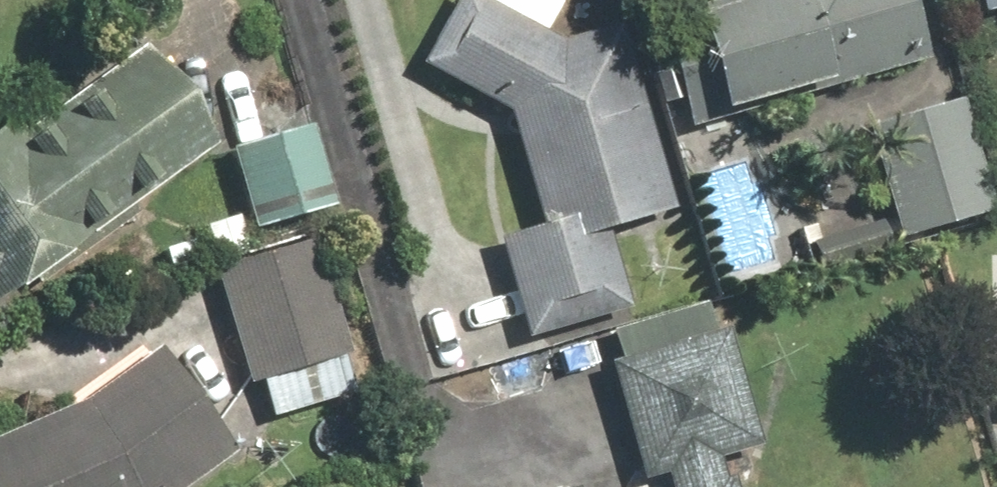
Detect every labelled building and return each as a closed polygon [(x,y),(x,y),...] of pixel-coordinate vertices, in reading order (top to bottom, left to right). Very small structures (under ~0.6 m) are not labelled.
[(602,68),(472,0),(462,0),(417,79),(497,125),(506,109),(537,240),(484,254),(505,340),(636,308),(618,236),(671,224),(633,61),(602,68)] [(678,40),(705,147),(944,50),(931,0),(777,0),(678,40)] [(975,21),(996,15),(996,0),(969,0),(975,21)] [(0,143),(0,320),(237,169),(156,44),(0,143)] [(866,137),(902,260),(996,232),(996,228),(961,108),(866,137)] [(319,251),(200,286),(239,418),(358,384),(319,251)] [(594,342),(634,486),(667,486),(751,464),(708,310),(594,342)] [(0,442),(0,486),(193,486),(229,463),(153,343),(0,442)] [(578,387),(402,434),(417,486),(605,486),(578,387)]
